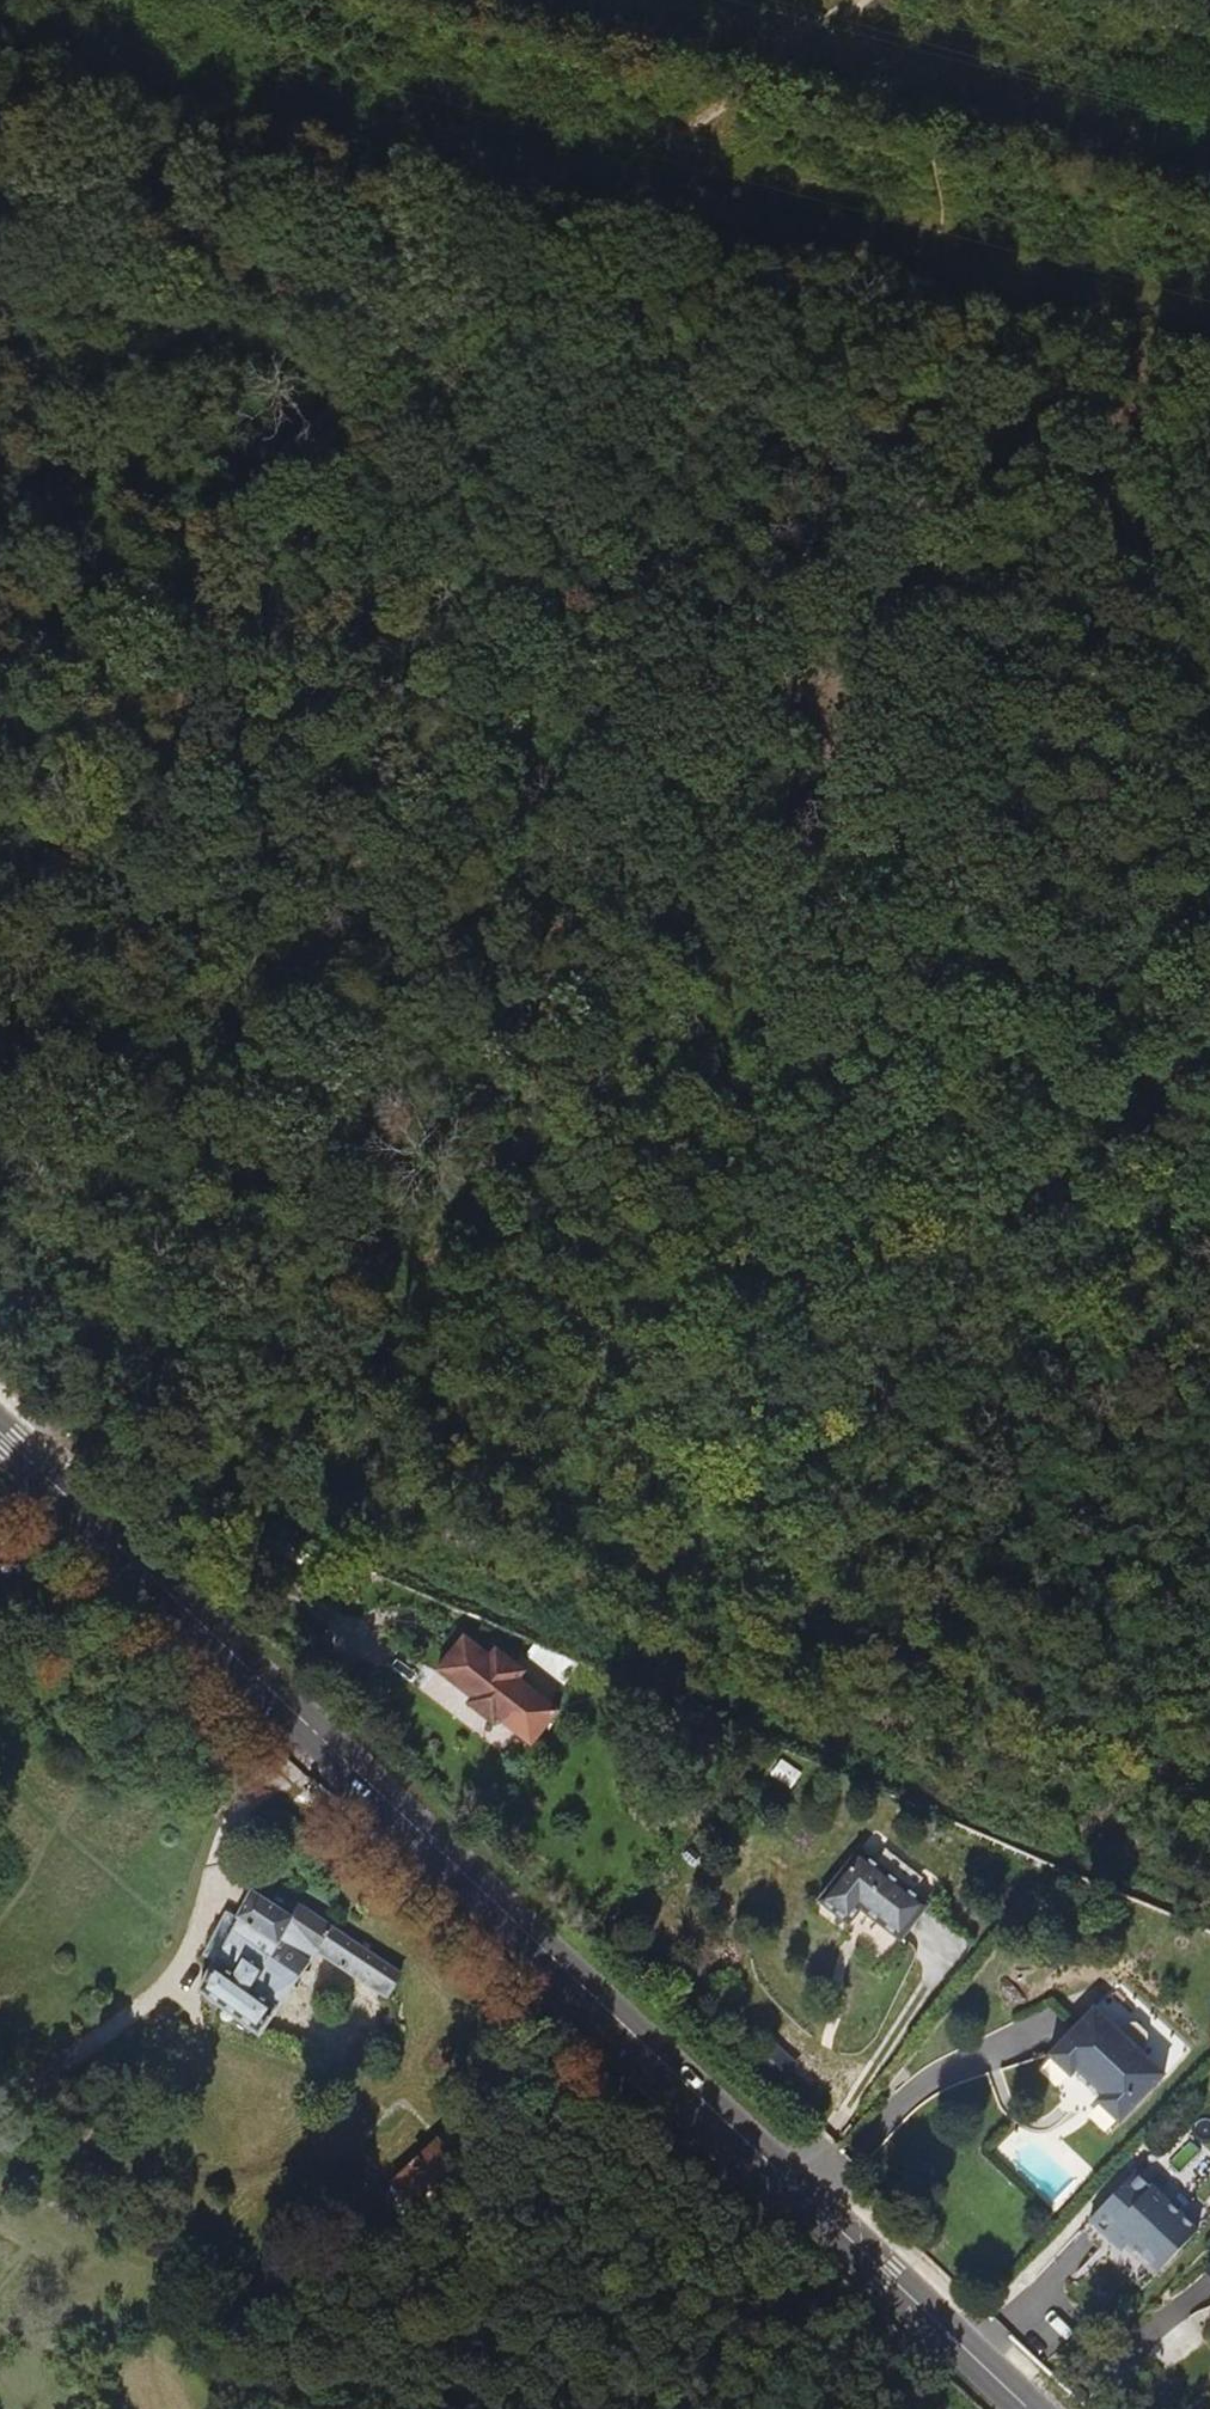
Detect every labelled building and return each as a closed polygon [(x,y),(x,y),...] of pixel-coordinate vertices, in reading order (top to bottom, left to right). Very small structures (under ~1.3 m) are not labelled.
[(0,1508),(0,1525),(8,1517),(0,1508)] [(215,1527),(217,1524),(218,1521),(218,1517),(216,1514),(213,1511),(210,1510),(206,1510),(203,1511),(200,1514),(198,1517),(198,1521),(199,1524),(201,1527),(204,1529),(208,1530),(211,1529),(215,1527)] [(540,1696),(547,1688),(520,1663),(514,1669),(484,1641),(455,1673),(491,1707),(484,1715),(511,1739),(517,1733),(541,1756),(571,1725),(540,1696)] [(871,1866),(853,1852),(809,1910),(839,1934),(853,1915),(895,1947),(925,1906),(909,1894),(920,1880),(882,1851),(871,1866)] [(261,2038),(319,1951),(389,1998),(404,1974),(292,1899),(283,1911),(254,1891),(239,1920),(242,1921),(220,1965),(216,1963),(201,1990),(261,2038)] [(220,1965),(242,1921),(239,1920),(227,1912),(203,1956),(216,1963),(220,1965)] [(1161,2047),(1141,2026),(1094,2071),(1114,2091),(1120,2085),(1155,2121),(1148,2127),(1160,2139),(1207,2095),(1186,2073),(1161,2047)] [(1192,2053),(1183,2043),(1169,2042),(1161,2047),(1186,2073),(1193,2065),(1192,2053)] [(414,2209),(462,2164),(442,2138),(392,2186),(414,2209)] [(1169,2264),(1207,2221),(1145,2166),(1099,2214),(1120,2233),(1128,2224),(1140,2234),(1138,2237),(1169,2264)]
